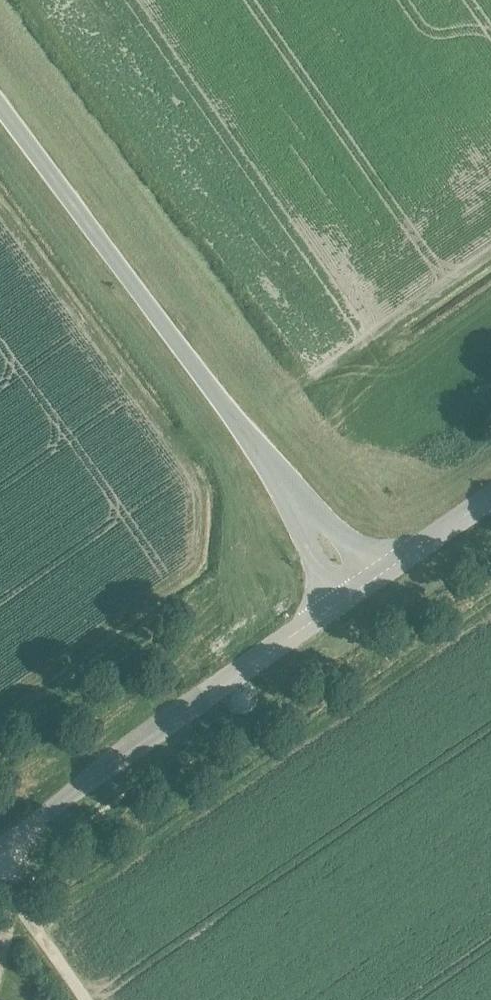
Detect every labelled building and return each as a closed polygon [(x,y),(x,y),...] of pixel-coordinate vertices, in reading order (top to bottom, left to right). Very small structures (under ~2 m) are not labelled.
[(218,678),(235,666),(228,658),(212,669),(218,678)]
